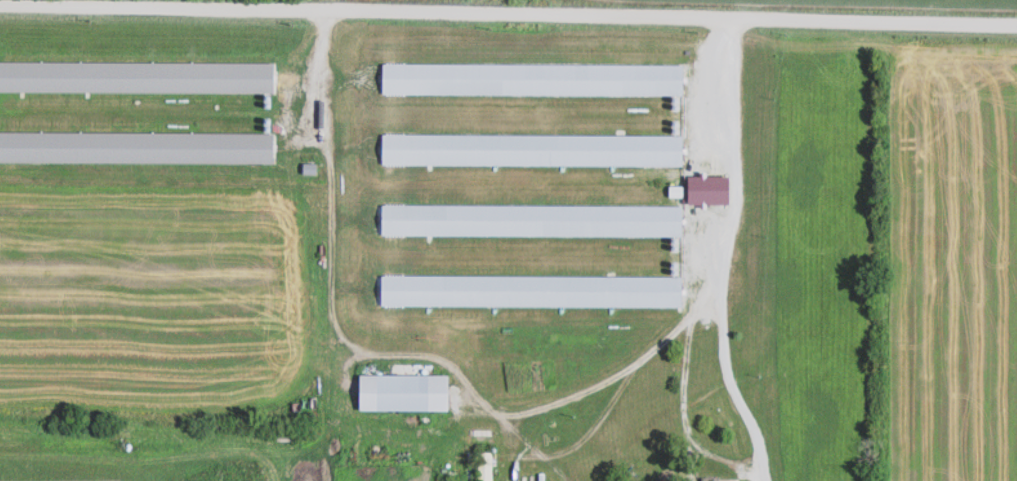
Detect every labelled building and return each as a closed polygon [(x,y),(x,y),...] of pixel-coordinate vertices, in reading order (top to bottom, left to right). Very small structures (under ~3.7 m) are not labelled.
[(276,93),(276,63),(0,62),(0,92),(276,93)] [(685,95),(685,65),(383,63),(382,94),(685,95)] [(275,134),(0,132),(0,162),(275,164),(275,134)] [(381,134),(381,165),(684,165),(684,135),(381,134)] [(683,206),(382,205),(382,236),(683,236),(683,206)] [(683,307),(683,277),(380,276),(380,306),(683,307)] [(361,411),(450,411),(450,374),(361,374),(361,411)] [(478,452),(478,480),(493,480),(493,452),(478,452)]
